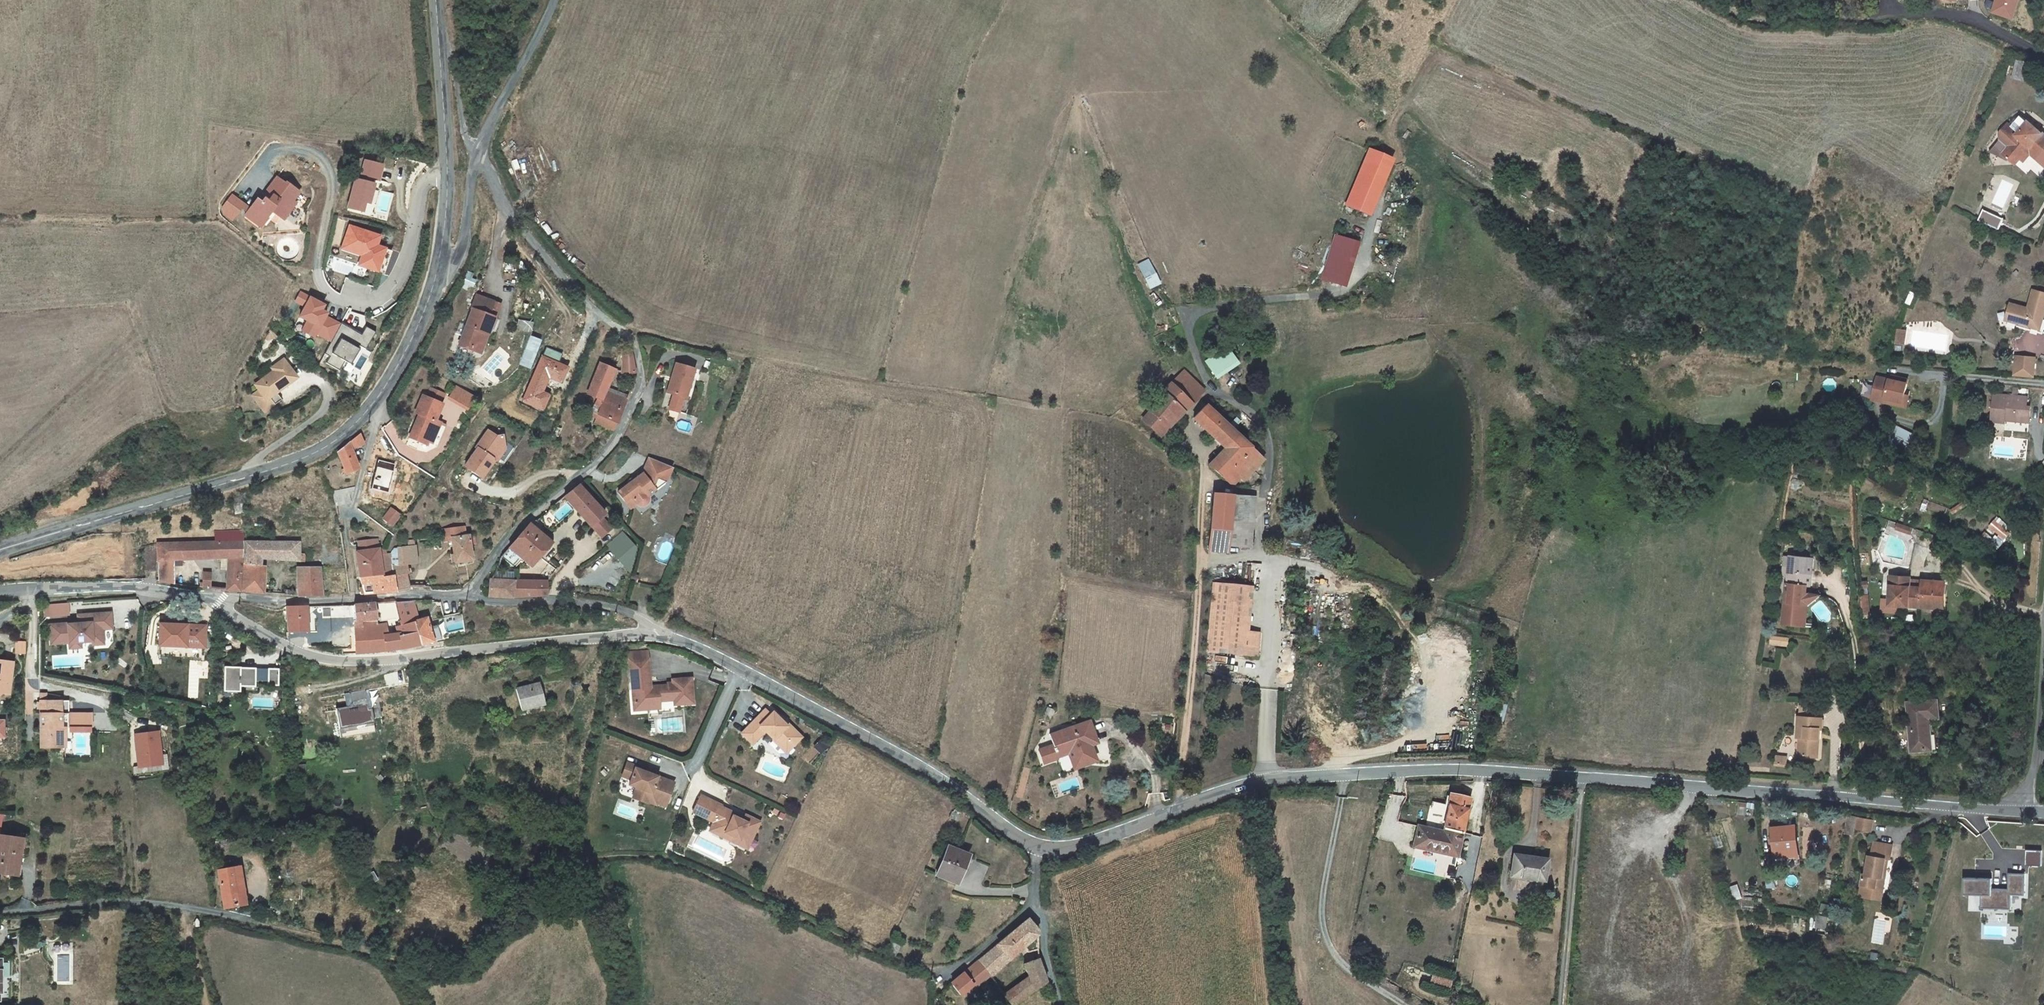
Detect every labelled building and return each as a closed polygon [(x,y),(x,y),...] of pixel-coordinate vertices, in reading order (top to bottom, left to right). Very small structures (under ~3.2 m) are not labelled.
[(2028,63),(2017,60),(2013,78),(2024,80),(2028,63)] [(2041,134),(2042,133),(2028,121),(2018,133),(2008,124),(1999,133),(2000,140),(2006,139),(2011,143),(2002,153),(2015,164),(2020,159),(2030,147),(2041,157),(2043,154),(2043,137),(2041,134)] [(2038,161),(2041,157),(2030,147),(2020,159),(2024,161),(2030,154),(2038,161)] [(1393,159),(1370,149),(1346,205),(1369,215),(1393,159)] [(272,211),(283,219),(296,203),(293,200),(299,192),(286,182),(285,183),(276,177),(262,196),(264,198),(261,202),(257,199),(250,208),(247,212),(245,215),(261,227),(268,218),(267,217),(272,211)] [(369,205),(373,183),(351,180),(346,210),(361,213),(363,204),(369,205)] [(241,207),(243,203),(232,195),(223,208),(234,216),(241,207)] [(241,207),(247,212),(250,208),(243,203),(241,207)] [(1990,221),(1994,214),(1988,211),(1984,218),(1990,221)] [(377,245),(380,235),(347,224),(338,249),(358,256),(355,266),(376,273),(385,248),(377,245)] [(1345,286),(1361,242),(1334,233),(1319,277),(1345,286)] [(1155,273),(1149,261),(1139,266),(1145,278),(1155,273)] [(1159,282),(1155,273),(1145,278),(1149,287),(1159,282)] [(320,311),(323,303),(299,290),(293,302),(301,306),(295,317),(304,322),(299,331),(313,339),(315,335),(329,342),(340,321),(320,311)] [(2043,318),(2043,314),(2043,294),(2034,291),(2029,309),(2011,304),(2007,320),(2025,324),(2023,329),(2043,334),(2043,330),(2043,318)] [(477,350),(484,332),(488,334),(494,317),(489,315),(494,302),(477,295),(471,309),(473,310),(460,344),(477,350)] [(496,317),(501,305),(494,302),(489,315),(494,317),(496,317)] [(522,320),(518,330),(528,334),(532,324),(522,320)] [(363,351),(372,332),(363,327),(360,334),(339,324),(321,362),(337,369),(341,362),(347,365),(355,348),(363,351)] [(277,335),(270,330),(266,338),(269,340),(275,338),(277,335)] [(1905,331),(1897,330),(1895,343),(1903,344),(1905,331)] [(477,350),(481,351),(485,342),(488,334),(484,332),(477,350)] [(517,365),(529,369),(540,340),(528,335),(517,365)] [(1205,360),(1214,378),(1240,365),(1231,348),(1205,360)] [(636,372),(632,354),(624,355),(623,372),(636,372)] [(2035,358),(2016,356),(2015,374),(2033,375),(2035,358)] [(252,395),(264,412),(275,405),(270,397),(277,393),(297,378),(284,359),(272,368),(274,371),(255,385),(259,390),(252,395)] [(627,400),(606,391),(608,386),(615,369),(600,363),(593,384),(588,393),(598,398),(602,400),(602,401),(602,402),(604,403),(599,414),(602,416),(617,422),(627,400)] [(695,369),(677,363),(668,392),(683,397),(686,386),(689,387),(695,369)] [(345,374),(354,383),(361,376),(359,372),(352,367),(345,374)] [(1904,390),(1907,380),(1892,376),(1892,380),(1890,380),(1876,376),(1871,395),(1902,402),(1904,390)] [(1183,407),(1187,410),(1193,404),(1198,398),(1177,377),(1172,383),(1163,391),(1157,401),(1149,413),(1164,427),(1183,407)] [(447,399),(466,411),(475,397),(455,385),(447,399)] [(606,391),(627,400),(629,395),(608,386),(606,391)] [(410,437),(419,441),(421,438),(428,441),(431,443),(440,422),(435,420),(442,404),(440,403),(445,394),(431,388),(427,397),(423,395),(416,412),(419,414),(416,421),(418,422),(416,426),(414,426),(410,437)] [(1993,395),(1991,422),(2005,423),(2005,421),(2006,417),(2015,417),(2014,422),(2029,423),(2030,408),(2026,407),(2027,398),(2017,397),(2018,389),(2014,388),(2013,396),(1993,395)] [(1902,402),(1871,395),(1870,399),(1905,407),(1908,391),(1904,390),(1902,402)] [(277,393),(270,397),(275,405),(282,400),(277,393)] [(602,416),(599,414),(604,403),(602,402),(602,401),(602,400),(598,398),(590,415),(597,418),(594,422),(598,424),(602,416)] [(1239,478),(1260,456),(1242,439),(1244,437),(1242,435),(1240,437),(1206,405),(1194,418),(1225,448),(1218,455),(1231,467),(1228,471),(1238,480),(1239,478)] [(1187,410),(1183,407),(1164,427),(1149,413),(1143,420),(1161,436),(1187,410)] [(617,422),(602,416),(598,424),(614,430),(617,422)] [(1909,432),(1893,424),(1889,433),(1896,437),(1892,445),(1900,449),(1909,432)] [(497,435),(488,430),(476,447),(478,448),(465,465),(482,477),(493,461),(493,458),(501,448),(502,449),(506,448),(503,435),(497,435)] [(1896,437),(1889,433),(1886,431),(1881,440),(1892,445),(1896,437)] [(1918,437),(1909,432),(1900,449),(1909,454),(1918,437)] [(350,441),(344,447),(338,451),(344,468),(342,469),(343,472),(345,471),(346,473),(359,468),(351,448),(364,443),(360,434),(350,441)] [(501,448),(493,458),(497,460),(506,449),(506,448),(502,449),(501,448)] [(1231,467),(1218,455),(1209,465),(1232,487),(1238,480),(1228,471),(1231,467)] [(1264,459),(1260,456),(1239,478),(1243,482),(1264,459)] [(648,495),(655,489),(653,487),(656,485),(658,479),(666,482),(672,467),(650,457),(643,473),(618,492),(630,508),(636,503),(640,506),(644,506),(646,505),(647,505),(648,503),(649,500),(648,495)] [(666,482),(658,479),(656,485),(653,487),(655,489),(655,490),(666,482)] [(605,514),(578,485),(564,496),(591,527),(592,526),(602,517),(605,514)] [(334,490),(337,505),(351,503),(350,494),(349,487),(334,490)] [(1250,548),(1254,497),(1214,493),(1211,528),(1230,530),(1228,546),(1250,548)] [(1968,505),(1965,500),(1949,510),(1952,515),(1968,505)] [(399,514),(391,508),(383,518),(392,524),(399,514)] [(602,517),(592,526),(602,537),(611,529),(602,517)] [(2001,527),(2004,525),(1996,518),(1993,521),(2001,527)] [(509,547),(502,555),(507,559),(514,566),(519,559),(521,557),(524,560),(531,566),(552,543),(533,526),(537,521),(536,520),(535,520),(534,519),(530,523),(509,547)] [(1338,526),(1330,520),(1327,525),(1334,530),(1338,526)] [(2001,527),(1993,521),(1988,527),(2000,537),(2004,540),(2009,534),(2001,527)] [(1908,527),(1897,523),(1895,529),(1906,533),(1908,527)] [(468,536),(468,535),(465,536),(464,526),(442,529),(443,541),(452,540),(454,556),(455,562),(472,559),(470,547),(469,544),(472,544),(476,544),(474,535),(468,536)] [(1980,536),(1992,546),(2000,537),(1988,527),(1980,536)] [(1230,530),(1211,528),(1209,551),(1228,553),(1228,546),(1230,530)] [(268,530),(247,530),(246,541),(268,542),(268,530)] [(243,541),(243,531),(216,532),(216,541),(243,541)] [(335,533),(337,545),(343,544),(342,531),(335,533)] [(605,546),(623,567),(640,552),(622,531),(605,546)] [(397,590),(394,576),(407,573),(408,573),(407,563),(417,562),(416,546),(415,546),(414,539),(408,540),(408,546),(394,548),(391,553),(386,554),(380,554),(379,548),(356,551),(362,587),(360,587),(361,592),(363,592),(363,593),(397,590)] [(216,541),(157,543),(157,544),(158,561),(175,560),(203,559),(229,558),(227,590),(241,590),(242,580),(243,541),(216,541)] [(261,557),(299,560),(299,553),(299,542),(268,542),(246,541),(242,590),(264,593),(264,584),(259,584),(260,570),(261,557)] [(157,544),(142,546),(146,570),(159,570),(158,561),(157,544)] [(175,560),(158,561),(159,570),(159,580),(164,581),(163,575),(175,574),(175,560)] [(320,567),(297,567),(298,591),(296,591),(296,595),(298,596),(322,595),(320,567)] [(201,582),(201,586),(204,587),(211,588),(212,573),(205,571),(204,582),(201,582)] [(1807,586),(1811,586),(1812,574),(1784,571),(1782,592),(1787,593),(1783,624),(1811,627),(1811,624),(1807,623),(1803,623),(1807,593),(1807,586)] [(411,588),(407,573),(394,576),(397,590),(411,588)] [(175,583),(175,574),(163,575),(164,581),(175,583)] [(1942,609),(1944,582),(1910,580),(1910,578),(1902,577),(1899,577),(1891,576),(1889,605),(1920,607),(1942,609)] [(516,581),(490,579),(490,587),(489,596),(500,596),(512,597),(523,596),(525,581),(516,581)] [(547,581),(525,581),(523,596),(546,595),(547,581)] [(1245,634),(1250,587),(1213,583),(1207,652),(1236,654),(1238,633),(1245,634)] [(1809,604),(1820,595),(1811,594),(1807,593),(1803,623),(1807,623),(1809,604)] [(1860,596),(1862,616),(1869,615),(1868,595),(1860,596)] [(401,649),(420,644),(433,641),(441,639),(437,625),(429,627),(426,618),(415,621),(410,600),(406,600),(396,600),(400,625),(395,626),(398,636),(387,637),(385,637),(385,634),(367,635),(369,652),(385,651),(401,649)] [(354,605),(355,628),(371,626),(371,624),(377,623),(375,602),(354,605)] [(47,607),(47,621),(50,621),(51,610),(59,610),(58,621),(85,620),(85,606),(47,607)] [(307,606),(287,606),(288,632),(308,632),(307,606)] [(50,621),(50,623),(58,623),(58,621),(59,610),(51,610),(50,621)] [(155,647),(204,648),(205,623),(156,622),(155,647)] [(386,623),(377,623),(371,624),(371,626),(355,628),(355,653),(369,652),(367,635),(385,634),(385,637),(387,637),(386,623)] [(1245,634),(1238,633),(1236,654),(1254,656),(1256,635),(1245,634)] [(1788,645),(1788,638),(1779,637),(1778,641),(1772,640),(1771,644),(1788,645)] [(16,653),(24,653),(24,643),(16,643),(16,653)] [(693,704),(692,678),(675,679),(672,682),(673,684),(666,685),(651,686),(649,658),(630,659),(632,690),(634,690),(635,699),(635,701),(645,701),(646,705),(660,703),(660,701),(667,700),(669,698),(674,698),(674,705),(693,704)] [(3,694),(10,695),(11,683),(5,683),(5,677),(12,678),(13,662),(0,661),(0,696),(3,694)] [(221,667),(220,692),(237,692),(237,687),(253,687),(253,681),(264,681),(264,686),(276,686),(276,668),(221,667)] [(516,690),(521,710),(545,704),(542,693),(545,692),(543,688),(541,689),(539,684),(516,690)] [(635,699),(633,700),(634,710),(660,708),(660,703),(646,705),(645,701),(635,701),(635,699)] [(346,708),(336,709),(341,737),(373,732),(368,700),(345,703),(346,708)] [(1938,700),(1908,703),(1912,751),(1932,750),(1930,719),(1935,718),(1939,718),(1938,700)] [(68,715),(69,715),(69,702),(41,702),(41,714),(41,748),(62,748),(62,715),(68,715)] [(1800,738),(1799,756),(1818,758),(1820,729),(1822,730),(1823,719),(1822,719),(1823,709),(1801,707),(1800,717),(1798,717),(1797,738),(1800,738)] [(1054,710),(1048,708),(1043,717),(1049,720),(1054,710)] [(771,714),(766,709),(742,733),(752,744),(765,731),(774,740),(776,737),(784,745),(787,741),(793,746),(802,737),(788,724),(787,726),(783,722),(773,712),(771,714)] [(88,715),(69,715),(68,715),(68,729),(87,729),(88,715)] [(1097,743),(1089,722),(1050,736),(1058,757),(1069,753),(1067,748),(1078,744),(1080,749),(1097,743)] [(160,731),(133,732),(135,767),(161,766),(160,731)] [(786,753),(793,746),(787,741),(784,745),(776,737),(774,740),(773,740),(786,753)] [(1078,744),(1067,748),(1069,753),(1080,749),(1078,744)] [(1787,758),(1776,756),(1775,764),(1786,765),(1787,758)] [(675,783),(658,776),(636,768),(637,766),(627,762),(622,776),(631,779),(630,785),(637,787),(643,790),(639,800),(648,803),(649,802),(657,805),(657,803),(666,806),(675,783)] [(658,776),(659,774),(637,766),(636,768),(658,776)] [(639,800),(643,790),(637,787),(633,798),(639,800)] [(1457,857),(1462,832),(1459,832),(1462,821),(1465,822),(1471,798),(1451,793),(1449,805),(1434,802),(1427,828),(1418,826),(1413,847),(1457,857)] [(722,805),(701,795),(693,812),(714,822),(710,830),(723,837),(725,833),(740,840),(744,832),(753,837),(761,822),(746,815),(744,818),(743,821),(733,816),(735,813),(722,807),(722,805)] [(1847,816),(1845,835),(1855,836),(1857,817),(1847,816)] [(1858,818),(1857,829),(1871,831),(1873,821),(1858,818)] [(1798,851),(1795,825),(1775,827),(1778,856),(1792,855),(1792,851),(1798,851)] [(747,849),(753,837),(744,832),(740,840),(725,833),(723,837),(747,849)] [(17,876),(22,839),(0,836),(0,873),(17,876)] [(1874,843),(1872,856),(1869,856),(1866,875),(1863,875),(1862,886),(1883,889),(1885,878),(1880,877),(1883,859),(1888,859),(1890,860),(1892,847),(1874,843)] [(948,846),(937,876),(957,884),(969,855),(948,846)] [(2042,865),(2041,850),(2026,850),(2026,866),(2042,865)] [(1547,860),(1514,855),(1511,875),(1529,878),(1529,879),(1544,881),(1547,860)] [(240,866),(233,867),(235,876),(242,875),(240,866)] [(225,908),(247,904),(246,901),(239,902),(236,882),(243,881),(242,875),(235,876),(233,867),(219,870),(223,895),(225,908)] [(1968,909),(2011,910),(2011,894),(2024,894),(2025,874),(2010,874),(2010,888),(1992,888),(1992,878),(1964,878),(1964,895),(1968,895),(1968,909)] [(243,881),(236,882),(239,902),(246,901),(243,881)] [(988,971),(992,976),(1005,965),(1008,957),(1017,949),(1022,944),(1025,947),(1028,952),(1038,949),(1038,930),(1028,919),(997,944),(979,960),(988,971)] [(1040,962),(1039,959),(1025,965),(1030,978),(1035,990),(1047,981),(1045,975),(1043,968),(1040,962)] [(964,973),(952,983),(961,995),(973,984),(988,971),(979,960),(964,973)] [(1448,989),(1450,980),(1432,974),(1429,983),(1448,989)] [(1035,990),(1030,978),(1014,989),(1022,1000),(1035,990)] [(1014,989),(1005,995),(1012,1004),(1014,1004),(1022,1000),(1014,989)]
